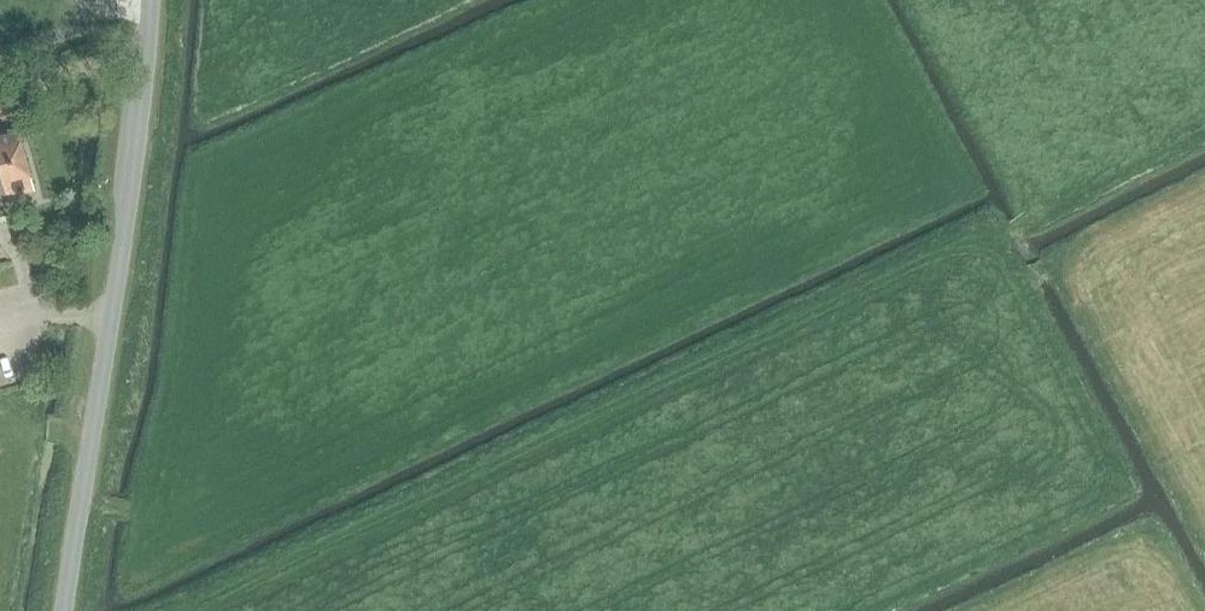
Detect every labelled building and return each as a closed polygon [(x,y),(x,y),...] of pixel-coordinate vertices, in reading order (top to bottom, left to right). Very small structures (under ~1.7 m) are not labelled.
[(33,192),(17,130),(0,134),(0,209),(25,202),(23,195),(33,192)]
